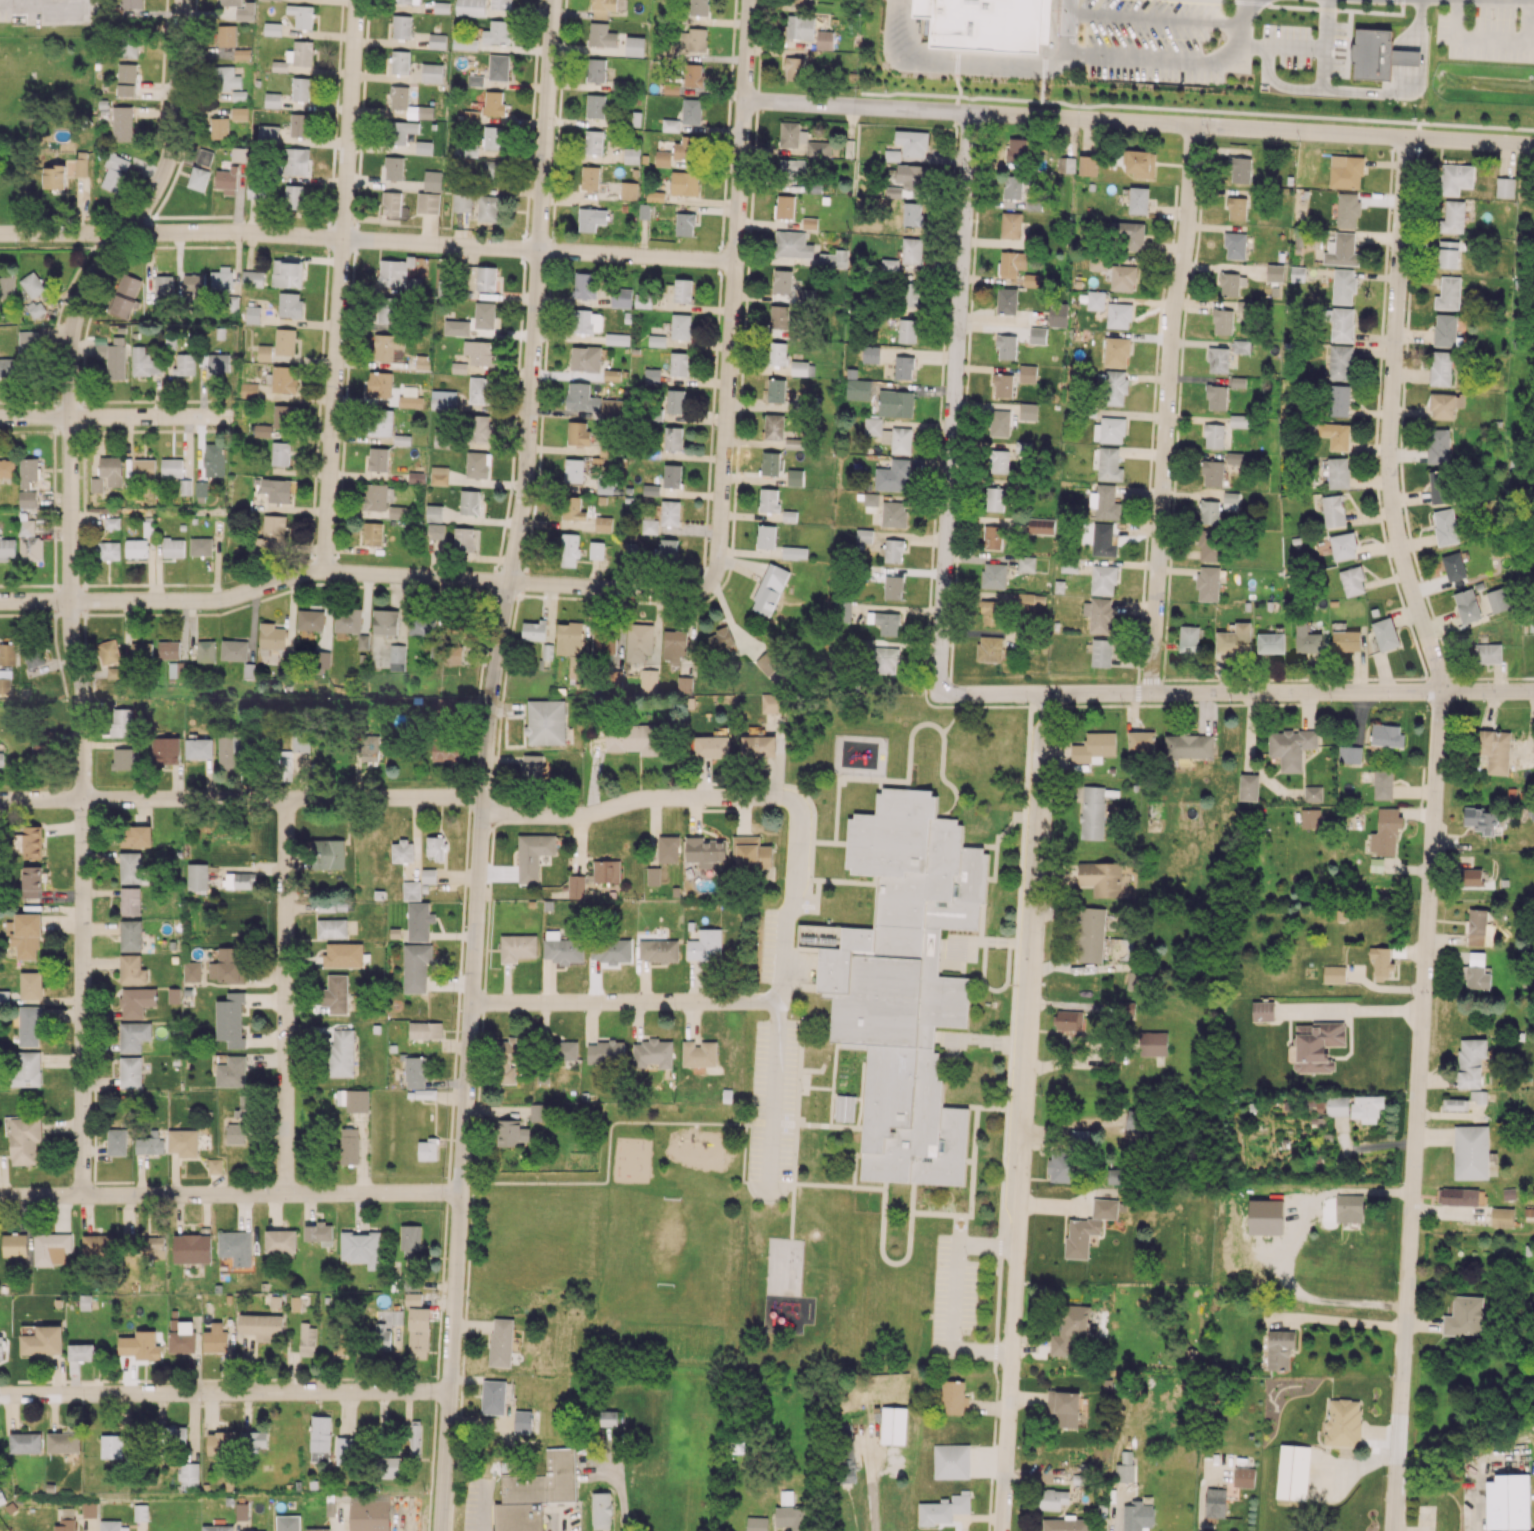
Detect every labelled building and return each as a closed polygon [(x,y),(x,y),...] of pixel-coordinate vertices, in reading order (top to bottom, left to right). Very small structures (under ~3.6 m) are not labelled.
[(485,16),(486,0),(456,0),(456,15),(485,16)] [(510,9),(510,0),(491,0),(491,9),(510,9)] [(591,18),(607,19),(608,10),(616,11),(617,0),(592,0),(591,18)] [(1038,44),(1048,44),(1050,0),(912,0),(911,18),(930,19),(928,48),(1038,54),(1038,44)] [(235,20),(254,20),(254,1),(244,1),(243,7),(235,7),(235,20)] [(295,28),(312,29),(313,6),(286,5),(286,14),(295,14),(295,28)] [(411,15),(393,15),(392,38),(410,39),(411,15)] [(813,39),(814,15),(787,15),(786,39),(813,39)] [(482,42),(509,43),(510,20),(491,20),(490,30),(482,29),(482,42)] [(282,23),(264,22),(264,35),(281,36),(282,23)] [(608,23),(590,22),(589,45),(616,47),(617,33),(607,32),(608,23)] [(235,25),(218,25),(218,46),(236,45),(235,25)] [(681,31),(680,50),(706,51),(707,28),(689,28),(689,32),(681,31)] [(1391,64),(1419,65),(1419,50),(1391,49),(1392,29),(1354,28),(1352,78),(1390,80),(1391,64)] [(816,49),(832,49),(833,31),(816,31),(816,49)] [(428,48),(446,49),(446,34),(429,33),(428,48)] [(137,57),(136,34),(118,35),(119,58),(137,57)] [(453,49),(477,50),(477,36),(453,35),(453,49)] [(645,36),(625,36),(625,56),(644,56),(645,36)] [(313,41),(293,40),(293,50),(287,50),(286,61),(272,61),(272,71),(288,72),(288,65),(312,65),(313,41)] [(234,60),(250,60),(251,49),(234,49),(234,60)] [(408,74),(409,51),(392,50),(391,73),(408,74)] [(509,55),(489,54),(488,80),(508,81),(509,55)] [(785,79),(804,80),(805,57),(785,57),(785,79)] [(588,81),(605,82),(605,58),(588,58),(588,81)] [(135,95),(136,63),(118,63),(117,95),(135,95)] [(442,83),(443,64),(422,63),(421,82),(442,83)] [(684,86),(703,86),(704,64),(685,64),(684,86)] [(241,89),(240,75),(234,76),(233,66),(215,66),(215,90),(241,89)] [(310,101),(311,78),(292,77),(291,100),(310,101)] [(664,94),(679,94),(680,83),(664,83),(664,94)] [(433,106),(408,105),(408,86),(391,85),(390,108),(406,109),(406,118),(433,119),(433,106)] [(503,116),(504,91),(484,91),(483,115),(503,116)] [(265,108),(281,108),(281,93),(265,93),(265,108)] [(605,94),(587,94),(586,117),(604,118),(605,94)] [(702,99),(683,98),(682,123),(701,123),(702,99)] [(112,141),(132,140),(131,106),(112,106),(112,141)] [(248,108),(231,107),(231,120),(247,120),(248,108)] [(464,121),(476,121),(476,111),(464,111),(464,121)] [(290,136),(309,137),(310,114),(291,113),(290,136)] [(227,117),(210,118),(210,139),(227,138),(227,117)] [(680,132),(680,120),(663,119),(662,131),(680,132)] [(419,122),(390,121),(389,145),(405,145),(406,133),(418,133),(419,122)] [(830,142),(807,141),(807,131),(799,130),(799,122),(780,122),(779,147),(803,148),(803,155),(830,156),(830,142)] [(258,140),(279,140),(279,125),(258,125),(258,140)] [(502,150),(503,126),(484,126),(484,149),(502,150)] [(601,154),(602,130),(585,130),(584,153),(601,154)] [(895,143),(903,143),(902,157),(927,158),(928,131),(895,130),(895,143)] [(674,143),(674,158),(694,159),(695,136),(681,136),(681,143),(674,143)] [(1007,160),(1028,160),(1029,139),(1008,138),(1007,160)] [(415,154),(431,155),(432,142),(416,141),(415,154)] [(248,148),(232,147),(231,161),(247,162),(248,148)] [(639,164),(639,148),(624,147),(624,163),(639,164)] [(195,162),(209,166),(213,151),(199,148),(195,162)] [(308,175),(308,148),(284,148),(283,175),(308,175)] [(670,167),(671,151),(656,150),(655,166),(670,167)] [(885,160),(900,161),(901,150),(885,150),(885,160)] [(1155,151),(1127,150),(1126,172),(1133,172),(1133,178),(1155,178),(1155,151)] [(100,186),(117,193),(131,161),(109,152),(103,166),(108,168),(100,186)] [(1097,176),(1097,156),(1079,155),(1078,176),(1097,176)] [(1329,187),(1361,189),(1363,156),(1330,155),(1329,187)] [(403,156),(385,156),(384,179),(402,179),(403,156)] [(1056,173),(1074,174),(1075,157),(1057,156),(1056,173)] [(1251,157),(1230,156),(1229,182),(1250,183),(1251,157)] [(74,176),(87,176),(87,159),(75,158),(74,176)] [(804,159),(779,158),(779,177),(804,178),(804,159)] [(492,182),(502,182),(502,161),(482,160),(481,185),(492,185),(492,182)] [(904,189),(926,189),(926,164),(897,164),(896,182),(904,182),(904,189)] [(1473,188),(1474,165),(1442,164),(1440,195),(1459,196),(1459,187),(1473,188)] [(43,188),(65,188),(65,165),(43,165),(43,188)] [(203,192),(210,171),(193,165),(186,186),(203,192)] [(215,188),(223,188),(223,194),(235,195),(236,165),(230,165),(230,171),(216,170),(215,188)] [(598,189),(599,166),(582,165),(581,189),(598,189)] [(423,190),(441,190),(441,171),(424,171),(423,190)] [(671,195),(698,195),(699,172),(672,172),(671,195)] [(1021,199),(1022,176),(1004,176),(1003,198),(1021,199)] [(1495,197),(1514,198),(1515,178),(1496,177),(1495,197)] [(638,182),(621,181),(620,199),(637,199),(638,182)] [(285,209),(302,209),(302,185),(285,184),(285,209)] [(1129,213),(1148,214),(1149,187),(1130,186),(1129,213)] [(902,187),(887,187),(886,198),(902,198),(902,187)] [(382,215),(400,215),(401,192),(383,191),(382,215)] [(664,201),(665,191),(647,191),(647,201),(664,201)] [(439,213),(439,193),(417,192),(416,212),(439,213)] [(1358,228),(1359,193),(1338,192),(1337,227),(1358,228)] [(471,211),(472,195),(453,194),(453,210),(471,211)] [(499,196),(478,195),(478,221),(499,222),(499,196)] [(794,195),(776,195),(775,217),(793,218),(794,195)] [(1246,198),(1229,197),(1228,219),(1246,220),(1246,198)] [(1465,201),(1445,200),(1445,220),(1439,219),(1438,232),(1463,233),(1465,201)] [(904,217),(897,217),(897,225),(921,225),(922,203),(904,202),(904,217)] [(596,224),(606,224),(607,209),(579,208),(578,231),(596,232),(596,224)] [(695,213),(676,212),(675,235),(694,236),(695,213)] [(1021,212),(1001,212),(1001,238),(1020,238),(1021,212)] [(816,229),(817,218),(803,217),(802,229),(816,229)] [(1112,249),(1143,250),(1144,223),(1113,222),(1112,249)] [(805,231),(776,231),(775,256),(813,257),(813,244),(805,244),(805,231)] [(1245,259),(1246,233),(1226,232),(1225,259),(1245,259)] [(1354,232),(1335,232),(1335,241),(1328,241),(1328,252),(1323,251),(1322,264),(1359,265),(1359,253),(1354,253),(1354,232)] [(922,264),(923,238),(902,237),(901,264),(922,264)] [(1459,241),(1438,240),(1438,267),(1458,268),(1459,241)] [(847,267),(847,249),(834,249),(834,254),(819,253),(819,266),(847,267)] [(1016,277),(1017,269),(1026,269),(1026,252),(999,251),(999,277),(1016,277)] [(407,266),(415,267),(415,255),(406,255),(406,261),(380,260),(379,285),(406,286),(407,266)] [(1089,269),(1106,270),(1106,258),(1089,257),(1089,269)] [(302,286),(302,260),(272,261),(273,287),(302,286)] [(1284,265),(1267,264),(1266,281),(1283,282),(1284,265)] [(211,293),(232,292),(231,265),(219,266),(219,271),(210,271),(211,293)] [(1135,291),(1136,266),(1111,265),(1110,290),(1135,291)] [(496,267),(477,266),(476,290),(495,291),(496,267)] [(1305,266),(1290,266),(1290,280),(1305,280),(1305,266)] [(1332,303),(1353,304),(1354,269),(1333,268),(1332,303)] [(793,294),(793,300),(812,300),(812,288),(796,288),(796,280),(792,280),(792,270),(773,269),(773,293),(793,294)] [(30,299),(46,289),(34,270),(18,280),(30,299)] [(264,287),(264,271),(242,270),(242,286),(264,287)] [(595,298),(596,273),(574,272),(573,297),(595,298)] [(142,280),(123,273),(108,312),(128,319),(142,280)] [(204,298),(205,273),(183,273),(183,297),(204,298)] [(153,275),(154,303),(164,303),(164,295),(173,295),(173,274),(153,275)] [(1037,274),(1024,274),(1024,286),(1037,287),(1037,274)] [(1246,286),(1247,274),(1221,274),(1220,296),(1239,296),(1239,286),(1246,286)] [(14,299),(13,276),(0,277),(0,299),(14,299)] [(1461,277),(1441,276),(1440,296),(1434,296),(1434,308),(1459,309),(1461,277)] [(692,279),(675,278),(674,302),(691,302),(692,279)] [(900,306),(917,306),(918,283),(901,282),(900,306)] [(631,308),(632,289),(612,288),(611,307),(631,308)] [(1017,289),(997,288),(996,313),(1016,314),(1017,289)] [(1104,310),(1104,291),(1091,291),(1090,309),(1104,310)] [(302,293),(279,292),(278,317),(301,318),(302,293)] [(635,307),(652,308),(652,294),(635,293),(635,307)] [(30,306),(34,316),(45,311),(40,301),(30,306)] [(377,325),(398,324),(398,302),(376,303),(377,325)] [(474,328),(494,328),(495,303),(475,302),(474,328)] [(1131,303),(1107,303),(1106,327),(1130,328),(1131,303)] [(770,328),(788,328),(788,305),(770,304),(770,328)] [(1049,325),(1060,325),(1060,304),(1049,304),(1049,325)] [(245,323),(259,323),(260,306),(246,306),(245,323)] [(1353,342),(1353,308),(1331,308),(1330,341),(1353,342)] [(602,314),(592,313),(592,309),(574,309),(573,332),(601,333),(602,314)] [(1233,310),(1213,309),(1213,333),(1232,334),(1233,310)] [(671,339),(690,339),(691,314),(672,314),(671,339)] [(1434,346),(1456,347),(1457,314),(1435,314),(1434,346)] [(916,343),(916,319),(899,318),(898,342),(916,343)] [(469,320),(444,320),(444,335),(469,335),(469,320)] [(1046,327),(1030,327),(1029,343),(1045,344),(1046,327)] [(295,329),(276,328),(275,354),(294,355),(295,329)] [(18,331),(19,356),(39,355),(38,331),(18,331)] [(605,344),(627,345),(628,334),(605,333),(605,344)] [(404,348),(404,335),(375,334),(374,360),(392,360),(393,348),(404,348)] [(1016,335),(998,334),(997,359),(1015,359),(1016,335)] [(665,346),(665,335),(648,335),(648,346),(665,346)] [(1104,366),(1128,367),(1129,338),(1105,337),(1104,366)] [(1233,352),(1249,353),(1249,341),(1233,340),(1233,352)] [(492,341),(464,341),(463,354),(471,355),(471,365),(492,366),(492,341)] [(787,343),(770,342),(769,365),(786,365),(787,343)] [(125,379),(125,345),(107,344),(107,379),(125,379)] [(1350,380),(1351,345),(1329,344),(1328,379),(1350,380)] [(271,361),(271,345),(258,345),(258,361),(271,361)] [(132,374),(161,375),(162,359),(147,359),(147,346),(133,346),(132,374)] [(600,371),(601,347),(571,346),(570,370),(600,371)] [(880,346),(863,346),(862,362),(879,363),(880,346)] [(1228,373),(1229,348),(1209,347),(1208,372),(1228,373)] [(1451,386),(1452,351),(1432,350),(1430,385),(1451,386)] [(688,352),(671,352),(670,375),(687,376),(688,352)] [(195,375),(195,354),(176,353),(175,375),(195,375)] [(200,366),(208,366),(208,373),(230,374),(231,354),(201,353),(200,366)] [(913,356),(895,355),(894,378),(912,379),(913,356)] [(0,358),(0,379),(14,379),(15,358),(0,358)] [(790,375),(813,376),(814,362),(791,361),(790,375)] [(452,372),(467,373),(467,363),(452,362),(452,372)] [(271,392),(296,393),(297,378),(293,378),(294,366),(272,365),(271,392)] [(1036,383),(1036,365),(1019,365),(1019,382),(1036,383)] [(660,369),(645,368),(644,383),(660,384),(660,369)] [(620,381),(620,370),(603,369),(603,381),(620,381)] [(1125,405),(1126,370),(1105,370),(1104,404),(1125,405)] [(368,397),(391,398),(392,372),(369,371),(368,397)] [(1012,375),(995,374),(994,396),(1012,397),(1012,375)] [(469,402),(491,403),(491,378),(470,377),(469,402)] [(784,402),(785,379),(768,378),(767,401),(784,402)] [(846,399),(870,400),(870,380),(847,379),(846,399)] [(241,396),(257,397),(258,383),(241,382),(241,396)] [(600,397),(589,397),(589,382),(567,382),(566,409),(600,410),(600,397)] [(1226,410),(1227,385),(1207,385),(1207,409),(1226,410)] [(1348,416),(1349,385),(1328,385),(1327,416),(1348,416)] [(398,407),(422,408),(422,397),(416,396),(416,386),(403,386),(402,395),(398,395),(398,407)] [(683,413),(684,390),(667,389),(666,412),(683,413)] [(456,391),(431,390),(431,410),(456,410),(456,391)] [(912,417),(913,391),(879,390),(878,416),(912,417)] [(1455,407),(1464,408),(1465,394),(1431,393),(1430,419),(1454,419),(1455,407)] [(601,417),(624,417),(624,399),(601,399),(601,417)] [(1037,403),(1020,403),(1019,419),(1037,420),(1037,403)] [(274,427),(293,428),(294,404),(274,404),(274,427)] [(392,410),(368,410),(368,435),(392,436),(392,410)] [(1009,436),(1010,410),(990,410),(989,436),(1009,436)] [(783,440),(784,414),(764,413),(763,439),(783,440)] [(491,442),(492,416),(469,414),(468,441),(491,442)] [(1229,427),(1249,428),(1249,415),(1230,414),(1229,427)] [(864,435),(881,435),(881,443),(891,444),(891,454),(911,454),(911,429),(881,428),(882,418),(864,417),(864,435)] [(1093,424),(1093,442),(1124,442),(1124,417),(1100,417),(1100,424),(1093,424)] [(588,445),(589,422),(568,421),(568,444),(588,445)] [(1330,436),(1329,450),(1348,451),(1349,424),(1317,423),(1316,436),(1330,436)] [(254,436),(271,437),(271,424),(254,424),(254,436)] [(1223,448),(1224,424),(1205,424),(1204,448),(1223,448)] [(664,450),(681,450),(682,427),(665,426),(664,450)] [(1428,463),(1450,463),(1449,429),(1427,429),(1428,463)] [(393,443),(409,444),(410,435),(394,434),(393,443)] [(805,439),(785,438),(785,449),(805,450),(805,439)] [(289,442),(272,442),(271,465),(288,466),(289,442)] [(224,477),(225,443),(205,443),(204,477),(224,477)] [(1118,447),(1099,447),(1098,480),(1123,480),(1123,468),(1118,468),(1118,447)] [(388,470),(388,448),(369,448),(368,470),(388,470)] [(1008,473),(1009,450),(990,450),(989,473),(1008,473)] [(466,476),(488,477),(489,452),(466,451),(466,476)] [(778,475),(779,452),(762,452),(761,475),(778,475)] [(1226,464),(1247,464),(1247,453),(1227,452),(1226,464)] [(107,487),(122,486),(121,456),(99,457),(100,476),(107,476),(107,487)] [(1327,458),(1328,489),(1349,488),(1348,457),(1327,458)] [(37,458),(20,458),(21,489),(30,488),(30,480),(38,480),(37,458)] [(891,468),(875,468),(874,490),(905,491),(905,478),(910,478),(911,459),(891,458),(891,468)] [(134,459),(134,478),(155,478),(155,459),(134,459)] [(161,477),(182,477),(183,459),(162,459),(161,477)] [(582,482),(583,459),(565,459),(564,482),(582,482)] [(0,460),(0,477),(14,477),(14,460),(0,460)] [(1203,485),(1222,486),(1223,461),(1204,460),(1203,485)] [(681,464),(664,464),(663,487),(680,487),(681,464)] [(449,467),(431,466),(430,485),(448,485),(449,467)] [(802,486),(803,469),(787,469),(787,485),(802,486)] [(1429,471),(1431,504),(1452,503),(1451,470),(1429,471)] [(408,483),(424,483),(425,473),(408,472),(408,483)] [(91,477),(91,492),(103,492),(103,477),(91,477)] [(260,492),(268,493),(267,502),(290,503),(291,480),(261,478),(260,492)] [(596,493),(618,493),(618,480),(597,480),(596,493)] [(387,484),(366,483),(366,495),(361,494),(360,509),(386,511),(387,484)] [(1121,503),(1114,502),(1115,485),(1097,484),(1096,492),(1089,492),(1089,507),(1096,507),(1095,518),(1120,519),(1121,503)] [(1005,488),(987,487),(986,511),(1004,511),(1005,488)] [(759,511),(778,512),(779,489),(760,488),(759,511)] [(36,491),(19,490),(19,508),(36,508),(36,491)] [(479,514),(480,491),(461,490),(460,514),(479,514)] [(1239,492),(1223,492),(1223,510),(1238,511),(1239,492)] [(878,493),(864,493),(864,512),(878,512),(878,493)] [(1345,525),(1343,494),(1322,496),(1324,527),(1345,525)] [(580,497),(562,496),(562,519),(586,520),(586,511),(580,511),(580,497)] [(679,526),(680,501),(661,500),(660,525),(679,526)] [(1220,501),(1201,500),(1200,523),(1219,524),(1220,501)] [(906,527),(906,502),(881,501),(880,526),(906,527)] [(442,505),(427,505),(426,521),(442,521),(442,505)] [(388,518),(406,518),(407,507),(389,506),(388,518)] [(1438,545),(1459,542),(1454,508),(1433,511),(1438,545)] [(796,511),(782,511),(782,521),(796,522),(796,511)] [(286,515),(263,515),(263,539),(258,538),(258,545),(286,545),(286,515)] [(594,531),(611,531),(612,517),(595,516),(594,531)] [(104,527),(117,528),(117,518),(105,517),(104,527)] [(1056,519),(1029,518),(1028,533),(1055,534),(1056,519)] [(34,519),(19,520),(19,536),(34,535),(34,519)] [(642,533),(657,534),(658,519),(642,519),(642,533)] [(382,523),(364,522),(363,544),(381,545),(382,523)] [(444,539),(444,524),(427,523),(427,539),(444,539)] [(1113,524),(1093,523),(1092,555),(1117,556),(1117,544),(1112,544),(1113,524)] [(775,548),(775,525),(758,525),(757,548),(775,548)] [(983,548),(1001,549),(1002,526),(984,525),(983,548)] [(478,528),(454,527),(454,551),(474,551),(475,540),(477,540),(478,528)] [(1220,562),(1221,529),(1199,528),(1199,561),(1220,562)] [(872,542),(872,529),(856,529),(856,542),(872,542)] [(1329,536),(1334,561),(1358,556),(1353,532),(1329,536)] [(578,534),(561,533),(559,566),(577,567),(578,534)] [(42,537),(20,536),(20,561),(42,561),(42,537)] [(14,559),(14,538),(0,538),(0,559),(14,559)] [(184,557),(184,538),(163,538),(163,557),(184,557)] [(211,538),(190,538),(190,555),(211,555),(211,538)] [(677,539),(659,538),(658,557),(676,558),(677,539)] [(125,557),(146,557),(147,540),(125,539),(125,557)] [(902,562),(903,540),(884,539),(883,561),(902,562)] [(119,542),(97,542),(97,560),(120,560),(119,542)] [(604,542),(590,542),(589,559),(603,559),(604,542)] [(807,547),(782,546),(781,558),(806,559),(807,547)] [(1467,577),(1459,551),(1441,557),(1449,582),(1467,577)] [(1034,572),(1035,557),(1018,556),(1018,572),(1034,572)] [(1060,571),(1077,572),(1078,560),(1061,559),(1060,571)] [(772,617),(788,570),(768,563),(752,610),(772,617)] [(982,588),(1005,589),(1007,564),(982,563),(982,588)] [(1116,566),(1092,565),(1091,594),(1115,595),(1116,566)] [(1219,567),(1198,566),(1197,601),(1218,602),(1219,567)] [(1339,571),(1345,597),(1366,592),(1360,566),(1339,571)] [(903,576),(885,576),(884,599),(902,599),(903,576)] [(1512,607),(1505,586),(1485,592),(1492,614),(1512,607)] [(1463,625),(1482,618),(1472,588),(1453,594),(1463,625)] [(1017,609),(1035,609),(1035,605),(1045,605),(1045,594),(1018,593),(1017,609)] [(1111,633),(1111,599),(1082,599),(1082,615),(1089,615),(1089,633),(1111,633)] [(982,625),(999,625),(1000,601),(982,600),(982,625)] [(361,609),(335,609),(334,632),(361,632),(361,609)] [(373,633),(397,634),(398,610),(374,609),(373,633)] [(297,629),(323,630),(324,611),(298,610),(297,629)] [(866,623),(880,623),(880,635),(898,636),(898,613),(867,612),(866,623)] [(409,634),(437,635),(438,617),(409,616),(409,634)] [(1400,646),(1391,616),(1371,622),(1380,652),(1400,646)] [(546,622),(523,621),(522,639),(546,640),(546,622)] [(1296,652),(1324,652),(1324,633),(1308,633),(1308,621),(1296,621),(1296,652)] [(285,649),(286,628),(274,627),(274,623),(260,622),(260,648),(285,649)] [(557,622),(556,654),(582,654),(583,623),(557,622)] [(1251,622),(1235,622),(1235,632),(1216,631),(1216,652),(1250,653),(1251,622)] [(653,624),(631,624),(630,650),(652,651),(653,624)] [(1179,651),(1198,652),(1199,626),(1180,625),(1179,651)] [(592,652),(614,653),(615,627),(593,627),(592,652)] [(734,645),(728,627),(705,634),(711,652),(734,645)] [(679,663),(680,656),(686,656),(686,630),(664,630),(662,662),(679,663)] [(1333,631),(1333,651),(1361,650),(1361,631),(1333,631)] [(1285,633),(1258,633),(1257,652),(1284,653),(1285,633)] [(368,634),(358,634),(358,650),(368,650),(368,634)] [(1004,636),(978,636),(977,660),(1003,661),(1004,636)] [(1111,667),(1112,640),(1092,639),(1091,666),(1111,667)] [(99,641),(100,664),(120,663),(120,667),(107,667),(107,679),(121,678),(120,640),(99,641)] [(215,662),(214,640),(197,641),(197,663),(215,662)] [(247,660),(247,641),(221,640),(221,660),(247,660)] [(179,659),(179,641),(158,641),(158,659),(179,659)] [(129,658),(151,658),(152,643),(129,642),(129,658)] [(15,664),(15,643),(0,644),(0,665),(15,664)] [(49,662),(44,644),(22,651),(28,668),(49,662)] [(405,645),(390,644),(389,671),(405,671),(405,645)] [(1501,644),(1475,644),(1475,663),(1501,663),(1501,644)] [(462,645),(446,645),(445,663),(461,664),(462,645)] [(874,673),(898,673),(898,648),(874,648),(874,673)] [(331,653),(315,650),(313,665),(329,668),(331,653)] [(755,662),(777,686),(789,676),(766,651),(755,662)] [(569,679),(585,679),(586,655),(570,655),(569,679)] [(677,693),(691,693),(692,677),(678,677),(677,693)] [(784,694),(762,693),(761,712),(783,713),(784,694)] [(461,697),(430,698),(431,718),(461,717),(461,697)] [(564,700),(526,700),(527,735),(528,735),(528,744),(565,744),(564,700)] [(131,708),(111,709),(111,737),(132,736),(131,708)] [(1370,745),(1404,746),(1404,724),(1371,723),(1370,745)] [(606,751),(640,750),(640,756),(660,755),(659,724),(605,725),(606,751)] [(1317,730),(1268,731),(1269,756),(1281,756),(1281,773),(1302,772),(1302,748),(1317,748),(1317,730)] [(1487,774),(1508,775),(1510,731),(1476,730),(1475,754),(1487,754),(1487,774)] [(1115,732),(1086,732),(1086,744),(1071,744),(1071,763),(1102,763),(1102,756),(1115,755),(1115,732)] [(1154,732),(1128,732),(1128,750),(1155,750),(1154,732)] [(292,752),(309,752),(309,733),(291,733),(292,752)] [(1213,757),(1213,735),(1165,734),(1164,757),(1213,757)] [(379,735),(361,735),(360,760),(378,761),(379,735)] [(457,762),(458,735),(433,735),(433,761),(457,762)] [(217,736),(219,771),(239,770),(238,736),(217,736)] [(740,736),(741,756),(775,756),(775,736),(740,736)] [(179,738),(152,737),(151,764),(178,765),(179,738)] [(186,758),(212,759),(212,739),(186,739),(186,758)] [(1361,746),(1339,746),(1339,763),(1361,763),(1361,746)] [(113,769),(135,769),(134,748),(112,748),(113,769)] [(291,780),(290,750),(277,750),(278,781),(291,780)] [(522,779),(542,779),(543,755),(523,755),(522,779)] [(1392,799),(1393,771),(1374,770),(1373,799),(1392,799)] [(1240,801),(1258,801),(1259,774),(1240,774),(1240,801)] [(1103,840),(1105,787),(1082,786),(1080,839),(1103,840)] [(1323,786),(1304,786),(1304,802),(1322,802),(1323,786)] [(860,1180),(964,1185),(968,1108),(952,1107),(924,1025),(968,1027),(970,977),(938,976),(940,928),(982,930),(986,852),(978,847),(962,846),(963,826),(953,819),(941,818),(931,790),(883,788),(876,797),(875,814),(855,813),(848,823),(845,867),(855,874),(877,875),(874,928),(798,924),(797,946),(809,946),(831,1013),(830,1046),(867,1047),(860,1180)] [(1396,855),(1396,828),(1400,828),(1401,808),(1378,807),(1377,833),(1370,833),(1369,854),(1396,855)] [(1321,828),(1322,809),(1301,808),(1300,828),(1321,828)] [(1500,810),(1464,809),(1463,827),(1481,827),(1481,834),(1499,835),(1500,810)] [(22,859),(41,859),(41,826),(23,825),(22,859)] [(121,848),(151,848),(150,825),(120,826),(121,848)] [(518,835),(518,883),(539,883),(538,855),(556,854),(556,835),(518,835)] [(658,862),(678,862),(679,836),(658,835),(658,862)] [(444,862),(444,837),(426,836),(426,855),(434,855),(434,862),(444,862)] [(760,836),(734,836),(734,869),(772,869),(773,845),(760,845),(760,836)] [(727,838),(686,838),(686,861),(700,861),(700,868),(718,868),(718,861),(726,861),(727,838)] [(312,869),(344,869),(344,840),(313,839),(312,869)] [(392,842),(392,862),(413,861),(412,841),(392,842)] [(119,883),(140,883),(141,852),(120,852),(119,883)] [(1370,872),(1382,872),(1383,858),(1370,858),(1370,872)] [(593,882),(620,882),(620,860),(593,860),(593,882)] [(1093,897),(1120,897),(1121,863),(1078,862),(1078,885),(1093,885),(1093,897)] [(207,890),(207,864),(187,863),(187,889),(207,890)] [(39,865),(21,866),(22,898),(41,898),(39,865)] [(660,885),(660,867),(647,867),(647,885),(660,885)] [(1482,869),(1461,868),(1460,885),(1482,886),(1482,869)] [(421,883),(435,883),(436,869),(422,869),(421,883)] [(255,872),(223,873),(224,888),(255,888),(255,872)] [(584,899),(585,875),(568,875),(568,898),(584,899)] [(420,881),(402,881),(403,900),(420,899),(420,881)] [(140,915),(139,887),(120,887),(121,915),(140,915)] [(336,909),(335,895),(310,896),(310,910),(336,909)] [(429,941),(429,922),(435,922),(435,913),(429,913),(429,902),(408,902),(408,941),(429,941)] [(1105,908),(1079,907),(1076,961),(1100,963),(1100,953),(1125,955),(1126,943),(1117,942),(1117,938),(1103,937),(1105,908)] [(1485,945),(1487,909),(1469,908),(1467,944),(1485,945)] [(14,913),(15,932),(10,932),(10,945),(16,945),(16,959),(40,959),(39,913),(14,913)] [(346,919),(316,919),(317,938),(346,937),(346,919)] [(121,951),(142,951),(141,920),(120,920),(121,951)] [(699,929),(698,940),(687,940),(687,960),(721,960),(721,929),(699,929)] [(584,962),(583,939),(559,940),(559,930),(543,931),(544,958),(552,958),(552,963),(584,962)] [(536,935),(500,935),(501,963),(517,962),(517,957),(536,957),(536,935)] [(677,939),(639,940),(639,962),(678,960),(677,939)] [(631,961),(630,940),(590,940),(591,962),(631,961)] [(362,966),(362,942),(326,943),(326,954),(322,954),(323,967),(362,966)] [(426,992),(427,963),(433,963),(433,944),(404,944),(403,992),(426,992)] [(243,981),(243,947),(218,947),(219,962),(208,962),(209,981),(243,981)] [(1392,948),(1369,947),(1369,959),(1374,959),(1374,980),(1388,980),(1389,971),(1391,971),(1392,948)] [(1484,973),(1484,952),(1469,952),(1469,966),(1462,965),(1462,980),(1466,980),(1465,989),(1490,989),(1490,973),(1484,973)] [(121,984),(146,984),(146,969),(140,969),(140,955),(121,955),(121,984)] [(200,982),(200,962),(184,962),(184,981),(200,982)] [(1345,983),(1345,966),(1323,965),(1323,983),(1345,983)] [(41,998),(41,971),(20,972),(20,998),(41,998)] [(1126,990),(1144,990),(1144,973),(1127,972),(1126,990)] [(347,974),(327,974),(327,988),(321,988),(321,1006),(328,1006),(328,1013),(347,1014),(347,974)] [(121,989),(122,1019),(143,1018),(143,1006),(156,1006),(156,988),(121,989)] [(244,991),(226,991),(227,1000),(216,1000),(216,1040),(228,1039),(228,1048),(246,1048),(245,1037),(241,1037),(241,1002),(245,1002),(244,991)] [(1252,1002),(1253,1021),(1274,1021),(1273,1001),(1252,1002)] [(19,1046),(40,1047),(41,1006),(19,1005),(19,1046)] [(1082,1030),(1083,1011),(1057,1010),(1056,1029),(1082,1030)] [(442,1022),(409,1021),(409,1038),(441,1039),(442,1022)] [(151,1040),(151,1023),(120,1022),(120,1052),(141,1052),(141,1040),(151,1040)] [(1345,1046),(1345,1023),(1295,1024),(1296,1043),(1288,1044),(1288,1062),(1294,1062),(1294,1073),(1334,1072),(1334,1060),(1328,1060),(1327,1046),(1345,1046)] [(353,1077),(354,1030),(330,1029),(329,1076),(353,1077)] [(1167,1032),(1140,1032),(1139,1055),(1166,1056),(1167,1032)] [(497,1083),(518,1084),(519,1039),(498,1039),(497,1083)] [(1481,1088),(1481,1058),(1487,1058),(1486,1039),(1458,1039),(1458,1088),(1481,1088)] [(588,1044),(588,1062),(624,1063),(624,1041),(596,1040),(596,1044),(588,1044)] [(633,1067),(648,1067),(648,1063),(658,1063),(658,1068),(672,1068),(673,1040),(633,1040),(633,1067)] [(683,1066),(716,1066),(717,1041),(697,1041),(683,1040),(683,1066)] [(578,1041),(555,1041),(554,1059),(577,1059),(578,1041)] [(40,1051),(13,1052),(14,1086),(41,1086),(40,1051)] [(245,1087),(246,1055),(228,1055),(228,1064),(216,1064),(216,1086),(245,1087)] [(141,1057),(120,1056),(119,1088),(141,1089),(141,1057)] [(425,1056),(405,1057),(405,1088),(426,1088),(425,1056)] [(345,1111),(368,1112),(369,1090),(337,1090),(337,1099),(346,1099),(345,1111)] [(855,1121),(856,1095),(836,1095),(836,1121),(855,1121)] [(1351,1096),(1352,1118),(1360,1117),(1360,1123),(1378,1123),(1377,1108),(1384,1108),(1384,1096),(1351,1096)] [(1326,1116),(1349,1115),(1349,1097),(1326,1097),(1326,1116)] [(1443,1110),(1468,1109),(1468,1099),(1442,1099),(1443,1110)] [(1126,1130),(1141,1130),(1142,1110),(1127,1109),(1126,1130)] [(37,1164),(36,1142),(43,1141),(42,1117),(10,1118),(12,1164),(37,1164)] [(529,1141),(530,1128),(520,1128),(521,1120),(497,1119),(497,1146),(516,1146),(516,1141),(529,1141)] [(222,1144),(246,1144),(246,1125),(222,1124),(222,1144)] [(1488,1125),(1454,1126),(1454,1179),(1489,1179),(1488,1125)] [(107,1156),(127,1155),(126,1128),(107,1129),(107,1156)] [(358,1128),(341,1128),(340,1164),(357,1164),(358,1128)] [(162,1138),(158,1138),(158,1129),(150,1130),(150,1138),(135,1139),(135,1154),(163,1153),(162,1138)] [(197,1130),(168,1130),(168,1152),(178,1152),(178,1157),(197,1157),(197,1130)] [(418,1160),(437,1160),(437,1138),(426,1137),(426,1141),(418,1141),(418,1160)] [(1071,1182),(1072,1152),(1049,1151),(1048,1182),(1071,1182)] [(209,1158),(208,1173),(222,1174),(222,1158),(209,1158)] [(1127,1183),(1127,1169),(1107,1170),(1108,1184),(1127,1183)] [(1478,1206),(1479,1189),(1438,1187),(1438,1204),(1478,1206)] [(1363,1195),(1329,1195),(1328,1212),(1336,1212),(1335,1221),(1363,1222),(1363,1195)] [(1118,1199),(1093,1198),(1092,1219),(1067,1218),(1065,1258),(1088,1259),(1089,1234),(1102,1235),(1102,1218),(1117,1219),(1118,1199)] [(1248,1233),(1283,1234),(1283,1200),(1249,1199),(1248,1233)] [(1514,1209),(1491,1208),(1491,1226),(1513,1226),(1514,1209)] [(304,1241),(321,1240),(321,1245),(332,1245),(332,1223),(317,1223),(317,1225),(304,1225),(304,1241)] [(420,1225),(400,1225),(401,1254),(421,1253),(420,1225)] [(265,1230),(266,1252),(296,1252),(295,1230),(265,1230)] [(251,1267),(251,1232),(218,1231),(218,1256),(233,1256),(233,1266),(251,1267)] [(367,1262),(367,1269),(380,1270),(380,1232),(341,1231),(340,1261),(367,1262)] [(34,1233),(33,1265),(65,1265),(65,1255),(71,1255),(72,1234),(34,1233)] [(26,1234),(2,1234),(2,1257),(26,1256),(26,1234)] [(82,1255),(114,1256),(114,1235),(82,1234),(82,1255)] [(210,1234),(173,1234),(173,1262),(210,1262),(210,1234)] [(165,1258),(164,1236),(142,1237),(143,1259),(165,1258)] [(406,1303),(421,1304),(421,1293),(406,1293),(406,1303)] [(1483,1297),(1453,1296),(1452,1316),(1443,1315),(1442,1334),(1481,1335),(1483,1297)] [(1090,1305),(1059,1305),(1059,1334),(1051,1334),(1050,1355),(1073,1355),(1074,1337),(1095,1338),(1095,1327),(1090,1327),(1090,1305)] [(408,1358),(428,1359),(430,1308),(410,1307),(408,1358)] [(239,1334),(255,1335),(255,1341),(281,1342),(282,1315),(239,1314),(239,1334)] [(511,1366),(513,1319),(492,1318),(490,1366),(511,1366)] [(194,1352),(194,1321),(173,1321),(173,1329),(168,1329),(168,1353),(194,1352)] [(203,1352),(228,1352),(228,1330),(222,1330),(222,1322),(211,1322),(211,1331),(203,1331),(203,1352)] [(388,1350),(389,1323),(373,1323),(372,1350),(388,1350)] [(315,1355),(315,1324),(299,1324),(299,1355),(315,1355)] [(118,1355),(135,1355),(135,1360),(160,1359),(160,1346),(155,1346),(155,1330),(135,1330),(135,1336),(118,1337),(118,1355)] [(1269,1330),(1268,1370),(1292,1370),(1293,1331),(1269,1330)] [(347,1354),(348,1341),(334,1341),(333,1354),(347,1354)] [(68,1344),(68,1360),(94,1360),(94,1344),(68,1344)] [(481,1414),(505,1415),(506,1381),(483,1380),(481,1414)] [(941,1413),(968,1414),(968,1396),(964,1396),(964,1381),(942,1381),(941,1413)] [(1079,1392),(1047,1391),(1047,1412),(1056,1412),(1055,1426),(1078,1427),(1079,1392)] [(1361,1446),(1361,1399),(1326,1399),(1326,1446),(1361,1446)] [(880,1444),(905,1444),(906,1407),(881,1407),(880,1444)] [(531,1433),(531,1411),(515,1410),(514,1433),(531,1433)] [(618,1410),(599,1411),(600,1426),(618,1426),(618,1410)] [(330,1452),(331,1416),(311,1415),(310,1461),(322,1461),(322,1452),(330,1452)] [(408,1455),(420,1455),(421,1420),(409,1420),(408,1455)] [(855,1482),(852,1424),(838,1425),(841,1483),(855,1482)] [(187,1444),(186,1426),(167,1426),(168,1444),(187,1444)] [(208,1431),(207,1454),(231,1455),(232,1432),(208,1431)] [(267,1447),(267,1432),(241,1431),(240,1451),(259,1452),(259,1447),(267,1447)] [(47,1453),(79,1452),(79,1432),(47,1433),(47,1453)] [(9,1453),(41,1452),(41,1433),(9,1433),(9,1453)] [(102,1458),(125,1458),(125,1434),(101,1435),(102,1458)] [(335,1463),(354,1463),(354,1437),(335,1436),(335,1463)] [(969,1444),(933,1445),(933,1479),(969,1478),(969,1444)] [(1276,1498),(1307,1500),(1309,1446),(1279,1444),(1276,1498)] [(546,1448),(546,1475),(500,1476),(501,1503),(494,1503),(495,1530),(542,1530),(542,1502),(576,1501),(574,1447),(546,1448)] [(399,1457),(378,1457),(378,1478),(400,1477),(399,1457)] [(199,1488),(199,1462),(181,1463),(182,1489),(199,1488)] [(1133,1482),(1133,1464),(1115,1464),(1115,1482),(1133,1482)] [(1255,1468),(1234,1467),(1233,1487),(1254,1487),(1255,1468)] [(1530,1528),(1529,1474),(1494,1474),(1494,1481),(1485,1481),(1486,1529),(1530,1528)] [(1226,1488),(1206,1488),(1205,1517),(1225,1518),(1226,1488)] [(1060,1503),(1068,1503),(1068,1490),(1040,1489),(1039,1509),(1060,1510),(1060,1503)] [(918,1503),(919,1524),(953,1524),(952,1513),(970,1513),(969,1494),(967,1494),(967,1490),(960,1490),(960,1494),(951,1495),(951,1502),(918,1503)] [(592,1492),(592,1529),(611,1529),(612,1493),(592,1492)] [(390,1494),(350,1493),(349,1530),(389,1530),(390,1494)] [(96,1501),(82,1501),(82,1518),(97,1517),(96,1501)] [(1123,1530),(1152,1530),(1152,1505),(1143,1505),(1143,1502),(1123,1502),(1123,1530)] [(236,1520),(246,1520),(246,1503),(236,1503),(236,1520)] [(134,1520),(148,1520),(148,1504),(134,1505),(134,1520)] [(791,1526),(791,1530),(806,1530),(806,1506),(775,1507),(775,1526),(791,1526)] [(300,1515),(276,1515),(276,1530),(300,1530),(300,1515)] [(746,1516),(746,1530),(767,1530),(767,1517),(746,1516)] [(1089,1518),(1042,1519),(1043,1530),(1090,1530),(1089,1518)] [(75,1519),(56,1519),(55,1530),(75,1530),(75,1519)] [(129,1526),(120,1526),(120,1521),(100,1520),(100,1530),(129,1530),(129,1526)]
